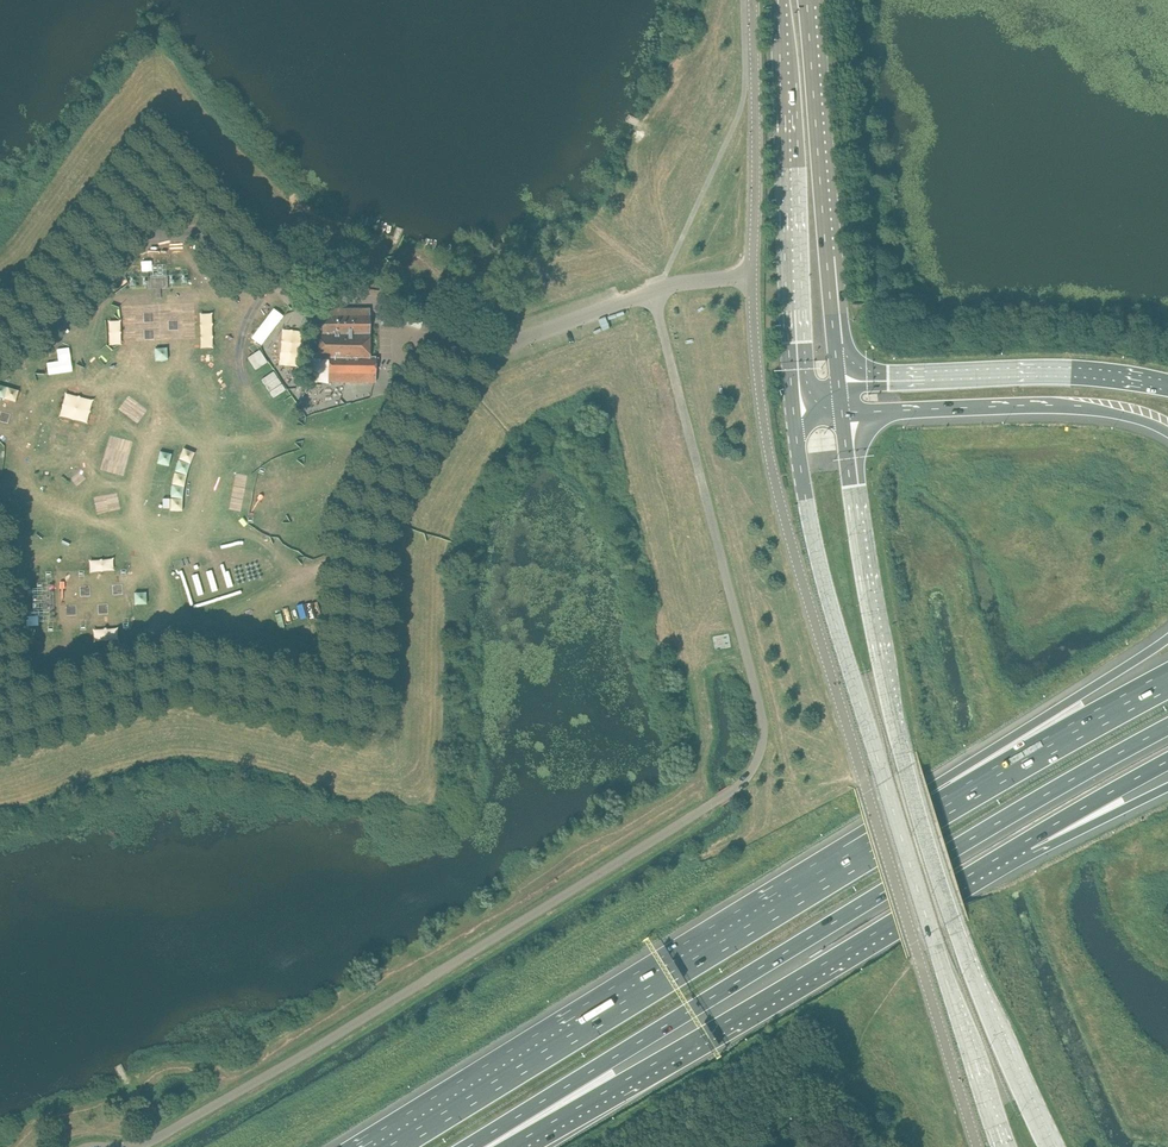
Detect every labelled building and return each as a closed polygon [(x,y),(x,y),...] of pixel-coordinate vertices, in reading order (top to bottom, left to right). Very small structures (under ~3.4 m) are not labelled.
[(369,309),(311,309),(311,338),(317,338),(314,370),(329,369),(329,383),(376,382),(376,356),(370,356),(369,309)]
